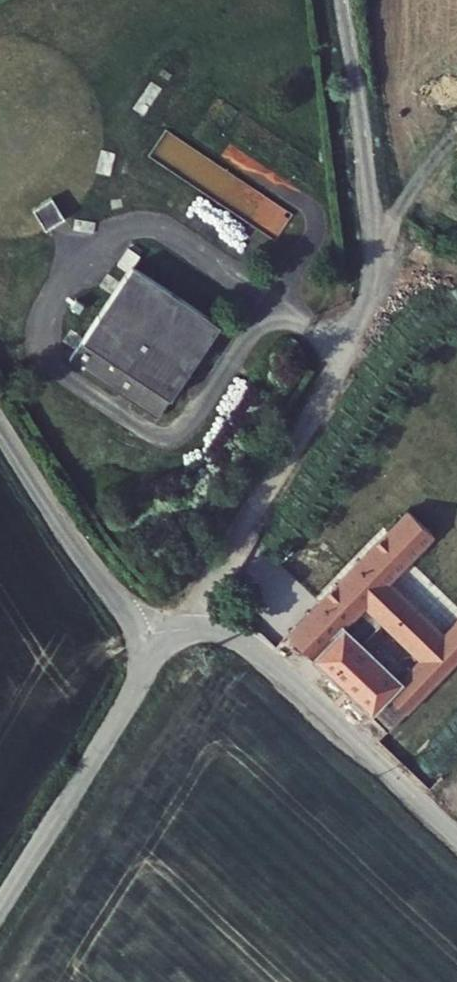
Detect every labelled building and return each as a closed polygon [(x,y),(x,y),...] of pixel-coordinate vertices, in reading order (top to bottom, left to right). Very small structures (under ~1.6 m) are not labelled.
[(165,130),(146,159),(199,193),(218,164),(165,130)] [(293,211),(218,164),(199,193),(274,241),(293,211)] [(45,227),(64,217),(52,197),(33,207),(45,227)] [(126,275),(70,364),(163,422),(223,324),(133,265),(139,256),(128,249),(116,267),(126,275)] [(337,621),(372,585),(416,538),(423,530),(416,524),(399,507),(330,578),(278,631),(361,711),(394,675),(337,621)] [(456,649),(456,611),(430,639),(394,675),(413,694),(422,685),(428,691),(434,686),(428,678),(456,649)] [(380,728),(413,694),(394,675),(361,711),(380,728)] [(422,685),(413,694),(419,700),(428,691),(422,685)]
